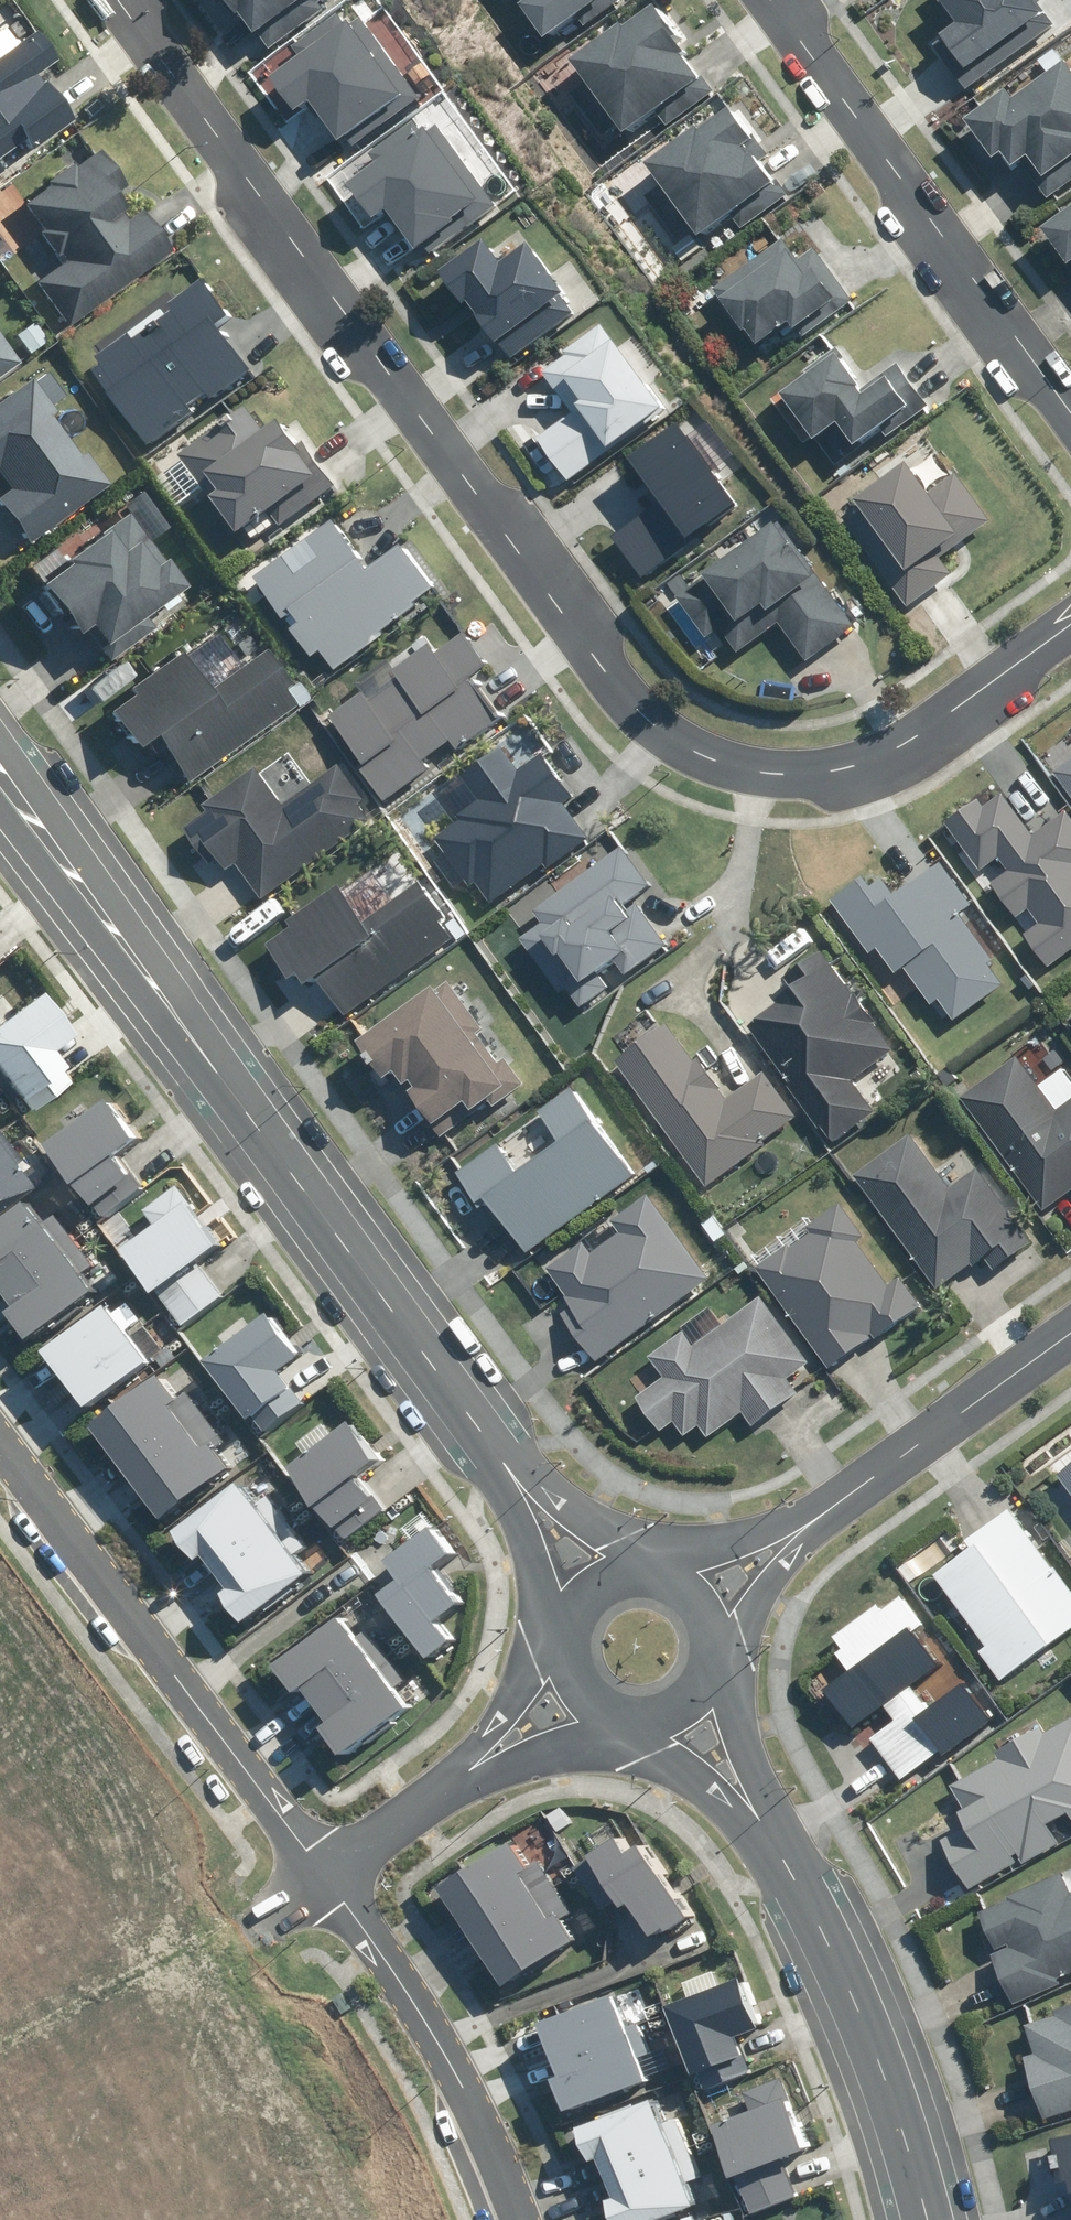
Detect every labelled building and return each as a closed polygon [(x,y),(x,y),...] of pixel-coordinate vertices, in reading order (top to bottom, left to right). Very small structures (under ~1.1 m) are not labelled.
[(261,57),(335,0),(218,0),(261,57)] [(524,8),(555,51),(625,0),(535,0),(524,8)] [(927,43),(964,93),(1053,28),(1035,3),(1039,0),(935,0),(952,24),(927,43)] [(653,4),(576,64),(631,136),(659,114),(670,129),(720,90),(653,4)] [(297,117),(312,105),(352,154),(422,95),(357,17),(347,25),(336,12),(291,49),(299,58),(269,83),(297,117)] [(18,139),(27,151),(62,124),(26,75),(45,61),(23,32),(0,50),(0,152),(18,139)] [(963,122),(989,160),(999,153),(1009,168),(1017,163),(1043,201),(1070,182),(1070,58),(1009,100),(1005,94),(963,122)] [(734,108),(654,167),(708,240),(737,219),(746,231),(788,200),(759,162),(768,155),(734,108)] [(379,222),(390,213),(436,265),(503,206),(435,128),(425,137),(411,121),(370,157),(379,167),(351,191),(379,222)] [(59,264),(30,286),(63,329),(164,252),(134,212),(121,222),(104,200),(124,186),(98,151),(69,173),(64,165),(37,185),(39,188),(16,206),(59,264)] [(1070,263),(1070,210),(1039,236),(1065,268),(1070,263)] [(787,240),(722,289),(766,348),(796,326),(805,338),(856,300),(820,252),(804,264),(787,240)] [(487,243),(447,273),(517,362),(582,312),(532,247),(506,268),(487,243)] [(99,367),(102,370),(160,446),(257,371),(225,328),(237,318),(209,282),(99,367)] [(32,318),(14,331),(30,353),(48,341),(32,318)] [(544,442),(574,483),(672,410),(653,384),(667,373),(639,336),(623,349),(608,329),(550,372),(582,414),(544,442)] [(0,339),(0,376),(18,362),(0,339)] [(783,395),(786,400),(839,466),(879,435),(884,441),(928,407),(894,364),(868,384),(841,349),(783,395)] [(0,402),(0,477),(11,493),(0,501),(0,503),(32,546),(111,489),(32,379),(0,402)] [(253,410),(189,457),(247,536),(262,525),(278,547),(347,497),(292,422),(273,436),(253,410)] [(692,547),(687,540),(735,508),(684,430),(636,462),(665,505),(617,536),(645,578),(692,547)] [(839,520),(846,529),(906,610),(949,578),(936,560),(986,522),(951,475),(927,494),(908,468),(839,520)] [(82,623),(99,646),(111,663),(157,629),(144,612),(181,586),(128,514),(32,586),(67,633),(82,623)] [(336,522),(261,578),(290,617),(297,612),(307,626),(299,632),(320,660),(329,653),(342,671),(445,595),(410,548),(376,574),(336,522)] [(853,629),(780,524),(686,589),(736,661),(780,631),(803,664),(853,629)] [(441,648),(334,718),(391,804),(438,774),(430,762),(457,744),(460,750),(496,726),(469,684),(492,669),(470,634),(444,651),(441,648)] [(162,752),(189,789),(303,706),(260,647),(205,687),(181,653),(101,712),(132,755),(140,749),(149,762),(162,752)] [(1051,770),(1070,797),(1070,730),(1048,746),(1061,763),(1051,770)] [(548,870),(587,842),(564,805),(572,799),(540,756),(521,769),(504,746),(463,776),(480,799),(457,817),(462,823),(442,837),(493,906),(546,866),(548,870)] [(243,862),(271,900),(385,817),(345,763),(290,803),(263,766),(210,804),(216,812),(192,829),(206,849),(216,842),(235,868),(243,862)] [(1017,772),(944,825),(978,873),(997,859),(1008,875),(989,888),(1013,921),(1027,911),(1038,926),(1024,936),(1047,968),(1070,951),(1070,824),(1065,816),(1055,823),(1017,772)] [(520,939),(578,1015),(658,953),(661,957),(674,947),(637,897),(647,890),(617,850),(534,913),(541,923),(520,939)] [(875,876),(828,908),(862,958),(873,951),(891,977),(901,971),(927,1009),(937,1002),(951,1023),(1008,984),(960,913),(968,908),(938,864),(889,897),(875,876)] [(351,1017),(457,941),(443,922),(447,919),(423,885),(367,924),(340,886),(293,920),(298,927),(270,947),(296,984),(305,977),(313,988),(325,979),(351,1017)] [(894,1053),(820,949),(794,967),(804,981),(789,992),(807,1013),(771,1012),(747,1029),(832,1147),(875,1116),(851,1083),(894,1053)] [(499,1109),(528,1088),(508,1061),(503,1064),(480,1033),(486,1029),(451,981),(366,1042),(394,1081),(404,1074),(443,1127),(472,1106),(477,1113),(493,1102),(499,1109)] [(65,1086),(54,1071),(57,1068),(45,1051),(64,1037),(30,991),(0,1013),(0,1088),(10,1102),(18,1096),(30,1111),(65,1086)] [(645,1011),(611,1036),(625,1054),(615,1061),(711,1186),(798,1120),(763,1075),(728,1102),(666,1022),(658,1028),(645,1011)] [(1065,1070),(1037,1089),(1018,1060),(959,1099),(1035,1215),(1070,1191),(1070,1079),(1065,1070)] [(502,1146),(463,1175),(486,1206),(494,1201),(535,1257),(637,1181),(573,1094),(542,1118),(563,1146),(523,1175),(502,1146)] [(143,1139),(114,1100),(96,1114),(89,1105),(68,1121),(75,1130),(51,1148),(107,1222),(146,1192),(120,1157),(143,1139)] [(17,1182),(7,1168),(19,1159),(0,1134),(0,1197),(17,1182)] [(914,1138),(856,1175),(934,1295),(1002,1250),(1009,1260),(1031,1246),(980,1167),(947,1189),(914,1138)] [(204,1260),(227,1242),(186,1187),(151,1214),(161,1227),(128,1252),(185,1328),(230,1294),(204,1260)] [(584,1331),(604,1358),(712,1277),(650,1195),(616,1221),(624,1232),(599,1251),(591,1240),(552,1269),(593,1324),(584,1331)] [(18,1307),(12,1312),(32,1339),(96,1291),(29,1200),(0,1221),(0,1283),(18,1307)] [(789,1245),(760,1266),(836,1370),(923,1306),(901,1276),(889,1285),(859,1243),(868,1236),(845,1205),(813,1229),(817,1235),(794,1252),(789,1245)] [(695,1435),(706,1426),(716,1438),(750,1413),(760,1426),(803,1393),(793,1380),(814,1365),(794,1339),(766,1301),(703,1348),(692,1334),(659,1358),(672,1375),(646,1395),(672,1431),(685,1422),(695,1435)] [(50,1349),(91,1406),(154,1362),(112,1305),(50,1349)] [(210,1361),(254,1420),(259,1416),(271,1433),(310,1404),(286,1372),(306,1357),(274,1314),(210,1361)] [(227,1444),(201,1411),(215,1400),(190,1368),(171,1383),(163,1373),(95,1426),(158,1508),(153,1511),(162,1523),(235,1467),(221,1449),(227,1444)] [(355,1422),(292,1468),(338,1529),(340,1528),(350,1540),(390,1511),(378,1495),(376,1497),(361,1476),(383,1460),(355,1422)] [(1057,1474),(1070,1493),(1070,1464),(1057,1474)] [(312,1573),(299,1556),(312,1546),(260,1480),(255,1485),(250,1479),(244,1483),(242,1481),(176,1531),(199,1560),(205,1556),(223,1579),(216,1584),(245,1622),(312,1573)] [(936,1575),(989,1646),(981,1652),(1002,1680),(1070,1630),(1070,1587),(1055,1565),(1053,1567),(1010,1509),(967,1540),(972,1548),(936,1575)] [(455,1641),(441,1622),(465,1605),(438,1568),(456,1555),(435,1527),(390,1561),(404,1579),(384,1594),(433,1658),(455,1641)] [(870,1740),(900,1780),(937,1752),(940,1756),(990,1720),(961,1682),(925,1709),(909,1687),(937,1666),(894,1609),(884,1616),(874,1603),(830,1636),(840,1649),(833,1654),(847,1672),(823,1690),(851,1727),(881,1704),(895,1722),(870,1740)] [(342,1616),(275,1664),(296,1692),(302,1687),(328,1722),(322,1726),(343,1754),(411,1706),(342,1616)] [(971,1892),(1070,1836),(1070,1715),(1051,1727),(1046,1718),(991,1749),(993,1753),(923,1793),(935,1814),(957,1801),(968,1821),(940,1837),(971,1892)] [(627,1820),(579,1850),(638,1944),(685,1915),(627,1820)] [(517,1842),(443,1886),(502,1985),(577,1940),(566,1921),(577,1914),(545,1860),(533,1868),(517,1842)] [(1064,1872),(1010,1897),(1012,1900),(984,1913),(1002,1952),(997,1954),(1020,2005),(1065,1984),(1063,1978),(1070,1974),(1070,1888),(1064,1872)] [(752,2072),(739,2036),(762,2028),(743,1977),(666,2005),(692,2074),(695,2072),(702,2090),(752,2072)] [(547,2080),(560,2113),(644,2080),(635,2059),(648,2054),(635,2023),(622,2028),(608,1994),(536,2022),(557,2076),(547,2080)] [(1060,2010),(1061,2015),(1031,2025),(1040,2054),(1031,2057),(1052,2119),(1070,2113),(1070,2006),(1060,2010)] [(784,2077),(744,2091),(751,2109),(712,2124),(731,2176),(736,2175),(751,2215),(798,2198),(784,2158),(807,2149),(789,2100),(792,2099),(784,2077)] [(611,2102),(561,2122),(563,2127),(551,2132),(559,2151),(567,2148),(570,2157),(574,2155),(580,2171),(589,2167),(599,2193),(591,2196),(600,2219),(680,2219),(706,2210),(697,2185),(708,2181),(678,2106),(667,2111),(657,2086),(611,2102)] [(1049,2128),(1062,2194),(1070,2192),(1070,2123),(1049,2128)]
